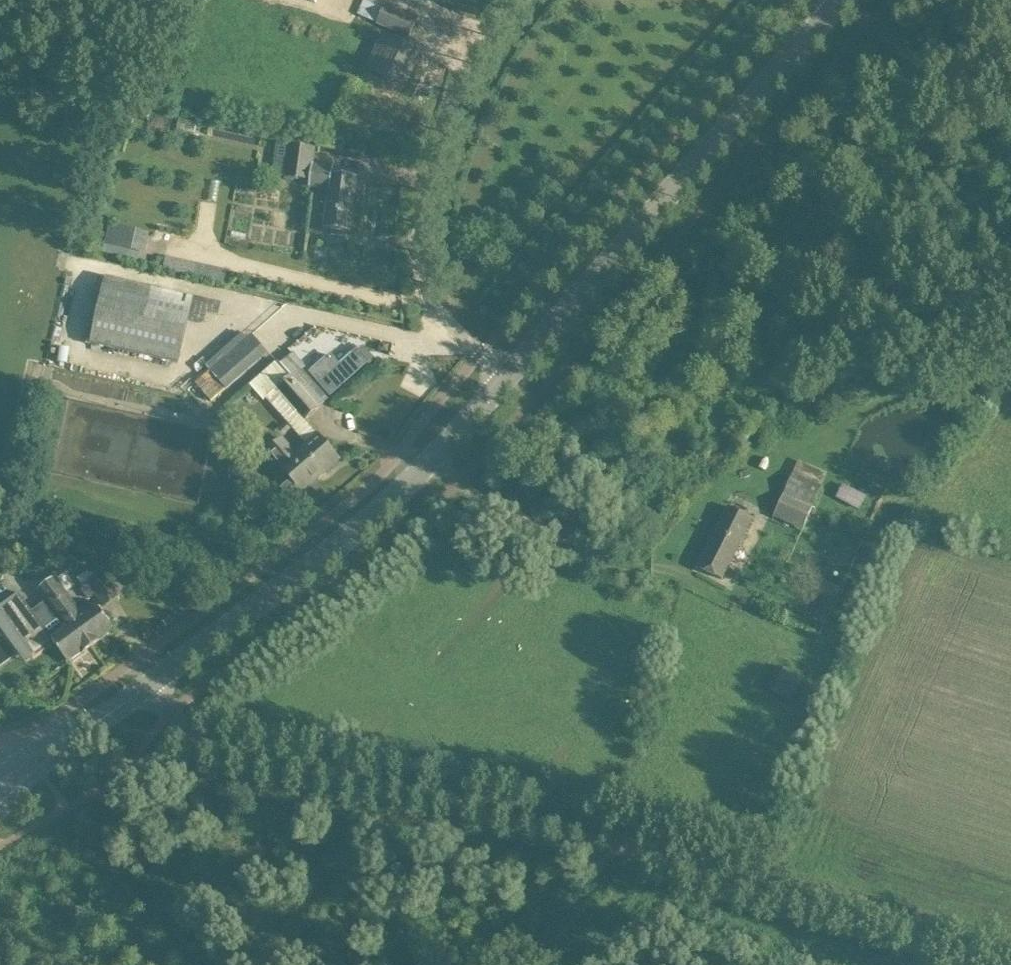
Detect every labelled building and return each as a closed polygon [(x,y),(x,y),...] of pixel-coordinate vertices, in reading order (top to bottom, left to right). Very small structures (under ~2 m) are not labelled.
[(400,78),(424,20),(373,0),(368,0),(363,13),(390,24),(372,67),(400,78)] [(333,130),(327,143),(342,150),(348,136),(333,130)] [(290,145),(286,178),(311,180),(311,186),(332,189),(327,229),(331,229),(331,231),(340,232),(339,234),(345,235),(345,233),(347,233),(348,231),(351,232),(358,177),(338,174),(334,174),(335,164),(313,162),(315,148),(290,145)] [(110,222),(105,242),(142,252),(145,252),(150,233),(110,222)] [(188,322),(194,296),(106,276),(91,343),(179,363),(188,322)] [(211,370),(227,388),(268,351),(253,334),(211,370)] [(331,393),(368,360),(359,350),(340,366),(331,356),(313,372),(331,393)] [(319,407),(281,363),(279,360),(251,384),(264,399),(267,397),(308,443),(296,453),(282,438),(279,441),(277,439),(271,440),(267,444),(265,449),(266,455),(270,459),(275,461),(277,460),(282,465),(281,466),(292,478),(278,491),(290,505),(305,492),(303,490),(340,458),(327,443),(319,433),(320,433),(306,418),(319,407)] [(803,531),(821,486),(792,473),(773,518),(803,531)] [(867,499),(843,487),(836,501),(860,513),(867,499)] [(754,518),(748,515),(730,506),(699,567),(724,579),(754,518)] [(105,605),(118,596),(102,573),(89,582),(81,588),(88,599),(96,593),(105,605)] [(58,599),(67,593),(55,576),(38,589),(46,600),(63,624),(49,634),(55,642),(69,661),(91,645),(58,599)] [(834,601),(840,589),(824,581),(821,587),(826,597),(834,601)] [(49,634),(19,593),(14,596),(0,606),(0,612),(33,658),(55,642),(49,634)] [(81,612),(67,593),(58,599),(91,645),(115,628),(96,601),(81,612)]
